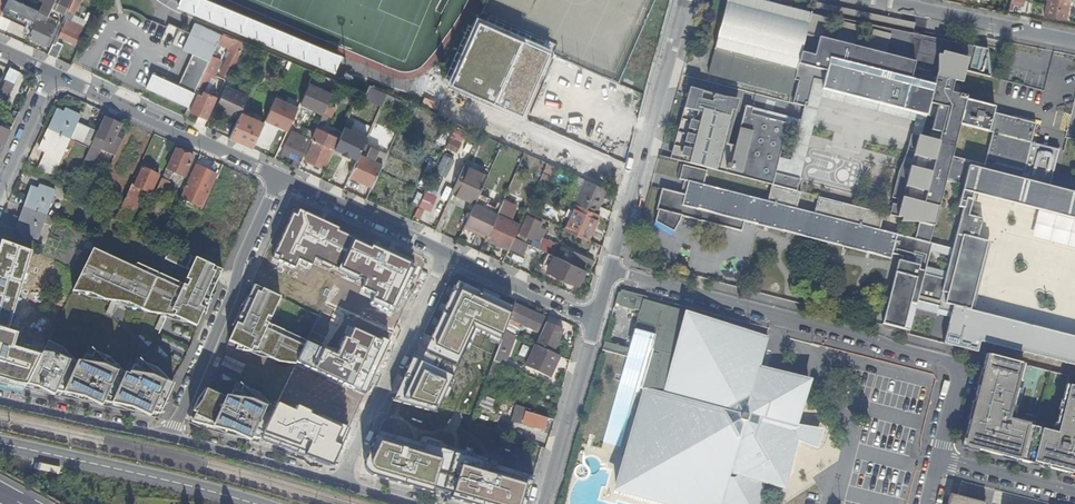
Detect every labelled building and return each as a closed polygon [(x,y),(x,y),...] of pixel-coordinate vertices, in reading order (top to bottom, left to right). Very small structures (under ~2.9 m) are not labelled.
[(1,17),(4,11),(8,1),(9,0),(1,0),(0,2),(0,17),(1,17)] [(8,1),(4,11),(33,25),(40,9),(22,0),(9,0),(8,1)] [(66,12),(72,0),(71,0),(45,0),(37,18),(38,18),(30,36),(46,44),(48,39),(50,40),(57,26),(46,21),(53,6),(66,12)] [(69,11),(75,14),(82,0),(74,0),(69,11)] [(176,12),(337,72),(344,53),(201,0),(181,0),(176,12)] [(708,72),(790,94),(794,79),(812,12),(767,0),(728,0),(708,72)] [(814,6),(913,27),(915,21),(815,0),(814,6)] [(1069,0),(1047,0),(1044,15),(1065,19),(1069,0)] [(929,45),(928,60),(930,60),(928,67),(904,60),(912,32),(897,29),(895,34),(890,33),(891,28),(873,24),(866,48),(855,45),(862,21),(843,17),(837,40),(824,37),(830,15),(813,11),(812,12),(794,79),(799,80),(793,102),(804,106),(805,103),(807,103),(814,79),(824,82),(822,89),(925,115),(937,118),(932,139),(920,136),(911,134),(907,149),(898,173),(892,198),(898,200),(897,205),(892,204),(889,215),(919,223),(914,239),(930,243),(931,235),(945,181),(952,157),(960,124),(966,100),(967,97),(960,95),(966,71),(991,76),(987,48),(942,38),(941,43),(934,42),(934,41),(933,41),(932,41),(931,42),(930,43),(929,44),(929,45)] [(63,27),(59,35),(75,43),(83,26),(68,19),(64,27),(63,27)] [(551,54),(478,22),(448,85),(524,118),(551,54)] [(147,87),(189,106),(195,93),(205,70),(206,69),(212,56),(218,42),(221,37),(194,25),(183,48),(194,53),(179,84),(153,73),(147,87)] [(942,38),(912,32),(904,60),(928,67),(930,60),(928,60),(929,45),(929,44),(930,43),(931,42),(932,41),(933,41),(934,41),(934,42),(941,43),(942,38)] [(230,47),(229,50),(231,51),(230,54),(221,73),(228,77),(244,43),(222,33),(221,37),(218,42),(230,47)] [(53,43),(48,54),(56,58),(61,47),(53,43)] [(221,60),(212,56),(206,69),(215,74),(221,60)] [(13,104),(24,74),(8,68),(0,92),(0,99),(13,104)] [(312,77),(315,72),(304,68),(301,74),(312,79),(312,77)] [(217,76),(205,70),(195,93),(198,95),(191,111),(199,114),(196,122),(204,126),(217,97),(204,91),(211,76),(216,78),(217,76)] [(312,77),(335,87),(338,82),(315,72),(312,77)] [(914,120),(911,134),(920,136),(925,115),(822,89),(824,82),(814,79),(807,103),(806,106),(803,120),(801,127),(792,160),(779,157),(775,173),(797,178),(820,96),(914,120)] [(332,93),(310,83),(301,103),(323,113),(332,93)] [(216,107),(239,118),(241,112),(248,97),(225,86),(216,107)] [(367,94),(384,101),(387,94),(370,87),(367,94)] [(772,184),(797,191),(800,179),(797,178),(775,173),(779,157),(788,123),(751,113),(752,107),(745,105),(735,146),(727,144),(722,142),(732,104),(734,99),(723,96),(689,88),(681,118),(682,118),(673,154),(685,158),(684,162),(772,184)] [(384,101),(407,111),(410,104),(387,94),(384,101)] [(276,98),(265,120),(288,130),(298,109),(276,98)] [(738,100),(734,99),(732,104),(722,142),(727,144),(738,100)] [(966,100),(960,124),(992,132),(983,165),(952,157),(945,181),(964,185),(962,190),(1074,219),(1074,193),(1021,179),(1032,136),(1038,137),(1041,125),(993,113),(994,107),(966,100)] [(335,108),(327,104),(323,113),(331,117),(335,108)] [(803,120),(752,107),(751,113),(788,123),(801,127),(803,120)] [(69,139),(90,148),(95,136),(97,131),(78,122),(80,116),(67,109),(68,108),(67,108),(64,113),(57,110),(39,148),(46,151),(39,167),(53,173),(69,139)] [(264,123),(241,112),(239,118),(230,138),(253,148),(255,143),(264,123)] [(96,136),(95,136),(90,148),(85,159),(90,162),(97,146),(115,155),(124,135),(120,133),(117,132),(120,125),(105,118),(96,136)] [(305,160),(324,169),(333,148),(335,149),(340,137),(317,126),(315,132),(311,139),(314,140),(305,160)] [(340,137),(335,149),(358,159),(365,144),(368,138),(345,127),(340,137)] [(454,129),(445,148),(456,154),(466,135),(454,129)] [(9,135),(0,130),(0,155),(9,135)] [(296,158),(292,166),(298,169),(311,139),(315,132),(309,130),(306,136),(303,135),(300,141),(290,137),(283,152),(296,158)] [(350,175),(373,186),(387,154),(365,144),(358,159),(350,175)] [(159,185),(161,186),(164,180),(168,181),(172,171),(184,177),(193,158),(175,150),(159,185)] [(435,172),(447,178),(449,174),(454,177),(461,163),(443,155),(435,172)] [(181,197),(202,206),(216,175),(195,164),(181,197)] [(557,168),(548,164),(544,172),(553,176),(557,168)] [(452,193),(475,203),(487,176),(465,165),(452,193)] [(885,231),(733,192),(736,179),(683,165),(679,179),(688,182),(685,194),(662,189),(656,210),(658,210),(654,225),(672,236),(681,221),(682,217),(742,232),(745,221),(891,258),(892,253),(902,256),(901,260),(898,259),(882,323),(909,330),(915,307),(936,312),(939,302),(955,306),(969,310),(985,249),(931,235),(930,243),(914,239),(896,234),(885,231)] [(134,185),(142,168),(139,166),(131,184),(134,185)] [(131,181),(137,169),(131,167),(126,178),(131,181)] [(134,185),(131,184),(115,219),(125,224),(141,189),(150,193),(158,175),(142,168),(134,185)] [(585,180),(575,203),(577,204),(596,213),(607,189),(585,180)] [(42,185),(41,184),(39,189),(32,187),(17,228),(24,230),(23,235),(23,236),(24,235),(38,240),(43,223),(51,226),(54,218),(46,215),(55,191),(41,186),(42,185)] [(161,186),(159,185),(152,198),(158,201),(165,187),(161,186)] [(422,192),(416,219),(422,220),(424,210),(432,212),(436,195),(422,192)] [(200,212),(202,206),(181,197),(178,202),(200,212)] [(488,235),(497,214),(475,203),(465,225),(488,235)] [(529,204),(526,211),(531,214),(534,206),(529,204)] [(577,204),(566,229),(584,238),(588,229),(592,231),(600,214),(596,213),(577,204)] [(488,235),(486,239),(509,250),(520,225),(511,221),(515,212),(501,205),(497,214),(488,235)] [(315,259),(341,271),(356,237),(322,220),(296,207),(271,260),(294,270),(296,265),(309,271),(312,265),(315,259)] [(555,245),(557,241),(548,237),(541,234),(538,232),(542,222),(528,215),(520,233),(534,240),(533,242),(552,251),(555,245)] [(546,225),(541,234),(548,237),(552,228),(546,225)] [(356,237),(341,271),(365,281),(362,288),(374,295),(371,302),(394,313),(417,264),(390,252),(356,237)] [(24,386),(40,355),(11,348),(16,334),(9,331),(31,252),(0,241),(0,381),(24,386)] [(552,251),(583,265),(586,259),(555,245),(552,251)] [(182,289),(92,249),(71,292),(197,326),(204,309),(200,307),(218,269),(173,247),(166,260),(190,269),(182,289)] [(585,271),(551,255),(544,271),(578,286),(585,271)] [(594,260),(587,256),(586,259),(583,265),(590,269),(594,260)] [(1059,281),(1057,269),(1048,270),(1050,283),(1059,281)] [(502,338),(514,304),(460,280),(426,351),(458,364),(476,326),(502,338)] [(259,287),(255,285),(230,341),(256,354),(280,363),(297,365),(298,362),(305,347),(266,329),(282,298),(273,294),(259,287)] [(1039,292),(1039,304),(1048,303),(1048,291),(1039,292)] [(634,310),(637,299),(621,295),(618,306),(634,310)] [(657,392),(648,425),(635,422),(616,488),(674,503),(719,503),(720,503),(756,503),(762,480),(782,485),(793,444),(792,442),(806,433),(801,424),(795,422),(807,380),(759,366),(767,338),(694,317),(695,313),(643,300),(635,330),(655,335),(651,348),(674,355),(664,394),(657,392)] [(544,318),(514,304),(510,315),(507,323),(518,328),(521,323),(538,331),(544,318)] [(955,306),(945,342),(979,351),(981,342),(1074,366),(1074,337),(969,310),(955,306)] [(305,347),(298,362),(364,394),(376,369),(389,341),(376,335),(375,337),(348,325),(335,354),(321,347),(308,341),(305,347)] [(552,328),(545,325),(536,344),(544,348),(545,346),(554,350),(562,330),(552,326),(552,328)] [(505,365),(515,335),(505,330),(502,338),(494,360),(494,361),(505,365)] [(549,377),(560,355),(544,348),(536,344),(526,366),(549,377)] [(40,355),(24,386),(40,389),(97,402),(144,412),(160,416),(174,384),(132,367),(128,377),(84,357),(80,365),(43,349),(40,355)] [(435,411),(458,364),(426,351),(422,359),(413,356),(394,401),(435,411)] [(985,355),(962,446),(1074,475),(1074,388),(1066,386),(1054,433),(1008,421),(1022,365),(985,355)] [(502,371),(505,365),(494,361),(489,375),(494,377),(497,371),(500,372),(500,371),(502,371)] [(644,389),(635,422),(648,425),(657,392),(644,389)] [(227,398),(206,390),(191,423),(240,437),(258,442),(260,439),(272,414),(274,409),(255,401),(227,398)] [(288,391),(284,396),(296,404),(300,399),(288,391)] [(494,400),(482,395),(478,407),(490,411),(494,400)] [(274,409),(260,439),(301,453),(331,464),(350,426),(322,414),(321,418),(311,413),(313,410),(300,403),(297,408),(279,400),(274,409)] [(545,429),(548,417),(530,412),(530,410),(516,404),(512,422),(522,424),(522,422),(545,429)] [(456,452),(380,429),(367,460),(370,471),(444,492),(456,452)] [(456,452),(444,492),(485,503),(526,503),(536,474),(456,452)] [(950,494),(948,503),(986,503),(987,503),(950,494)]
